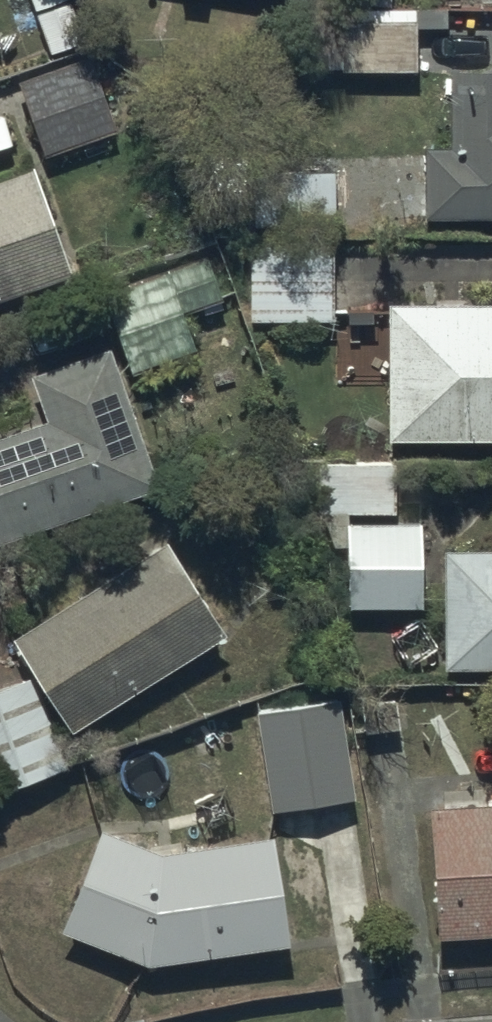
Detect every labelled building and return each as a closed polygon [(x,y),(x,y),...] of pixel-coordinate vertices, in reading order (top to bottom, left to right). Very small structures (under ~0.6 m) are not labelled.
[(412,67),(411,18),(341,18),(341,68),(412,67)] [(88,58),(18,84),(44,157),(115,131),(88,58)] [(422,157),(422,223),(491,223),(491,77),(447,78),(447,157),(422,157)] [(0,122),(0,158),(11,155),(0,121),(0,122)] [(332,314),(332,170),(249,171),(250,314),(332,314)] [(65,290),(29,182),(0,192),(0,312),(65,290)] [(208,263),(100,304),(132,390),(240,350),(208,263)] [(385,307),(385,444),(491,444),(491,307),(385,307)] [(0,450),(0,552),(152,500),(106,364),(30,391),(44,434),(0,450)] [(392,470),(318,470),(318,521),(392,521),(392,470)] [(420,536),(344,536),(344,618),(420,618),(420,536)] [(0,688),(0,794),(69,769),(48,713),(69,735),(220,640),(163,549),(12,643),(27,678),(0,688)] [(443,558),(443,675),(491,675),(491,558),(443,558)] [(256,750),(266,822),(346,810),(335,738),(256,750)] [(433,942),(491,939),(491,809),(427,812),(433,942)] [(144,978),(282,958),(267,852),(160,867),(97,842),(56,943),(144,978)]
